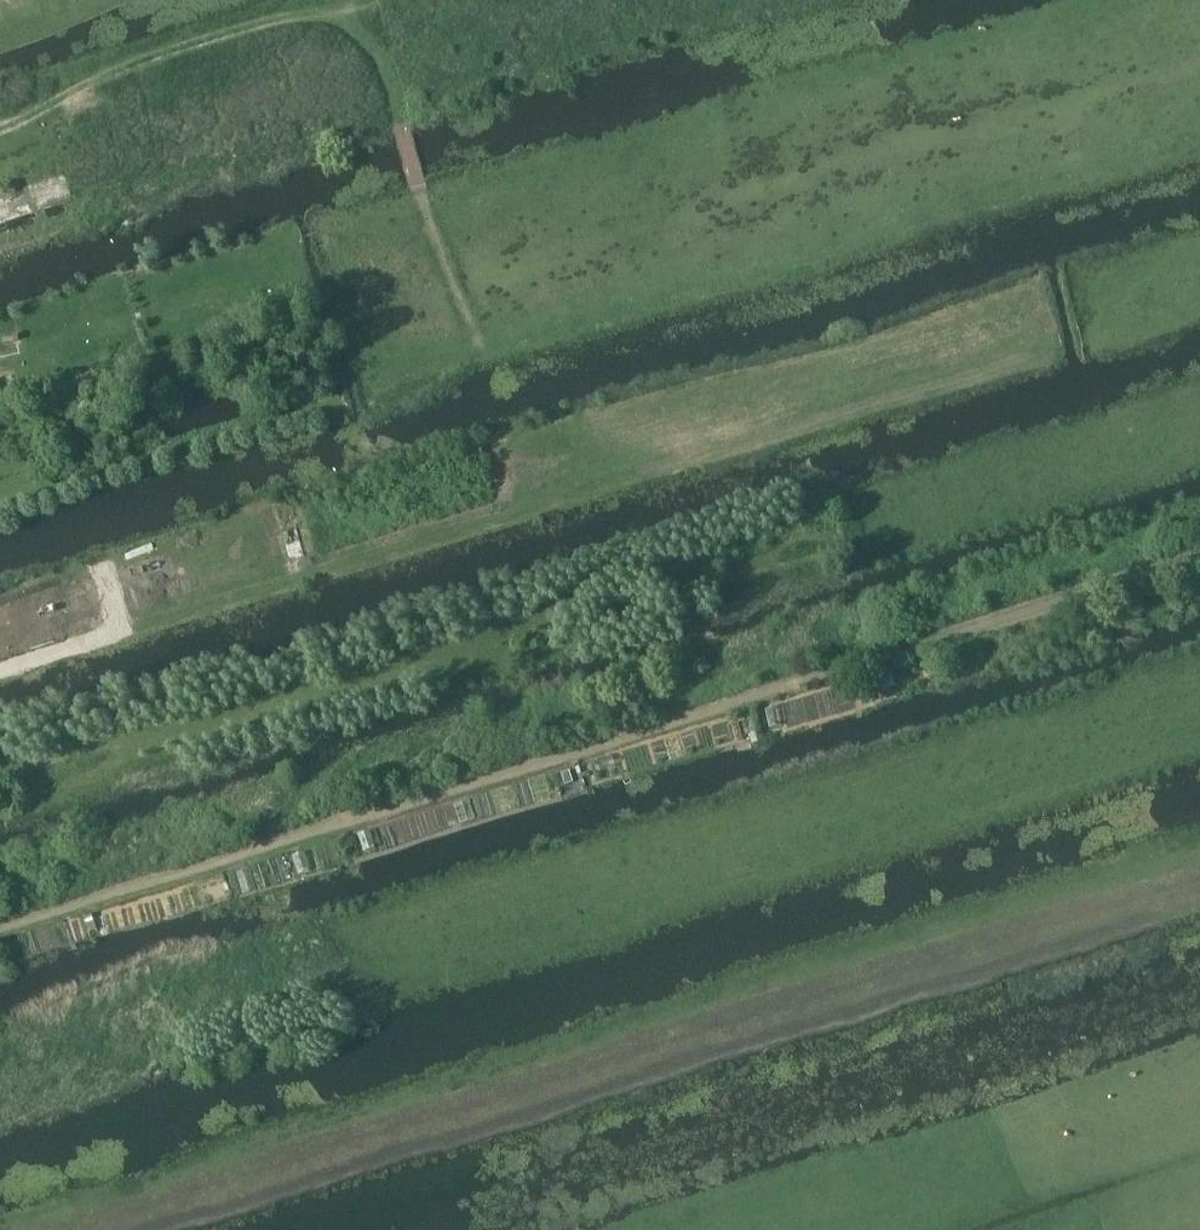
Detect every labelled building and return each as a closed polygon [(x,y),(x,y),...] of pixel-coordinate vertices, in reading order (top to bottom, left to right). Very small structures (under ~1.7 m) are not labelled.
[(0,603),(0,661),(32,651),(23,622),(15,598),(0,603)] [(47,614),(23,622),(32,651),(56,644),(47,614)]
